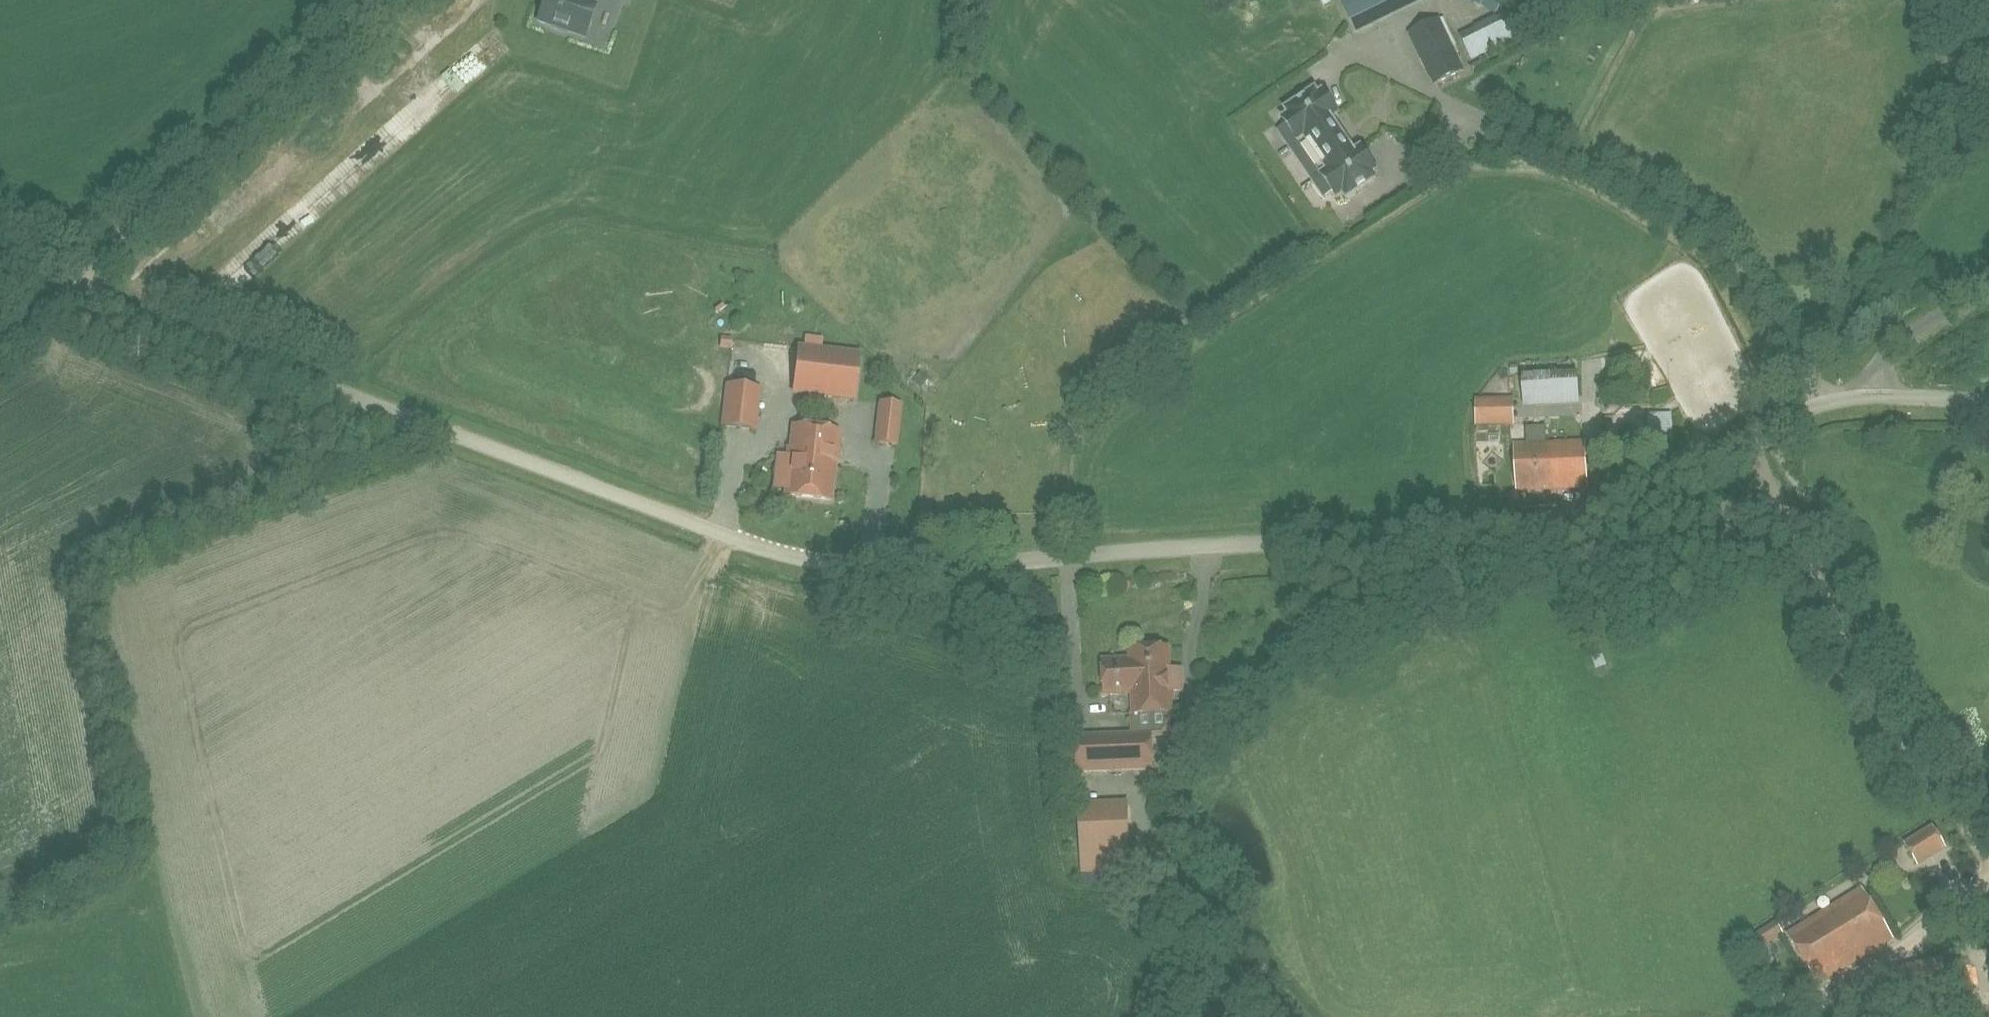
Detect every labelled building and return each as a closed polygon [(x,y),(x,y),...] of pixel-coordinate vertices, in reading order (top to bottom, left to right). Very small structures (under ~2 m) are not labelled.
[(539,21),(552,26),(551,27),(567,32),(568,31),(584,37),(595,5),(591,4),(592,0),(546,0),(539,21)] [(1354,30),(1416,0),(1339,0),(1354,30)] [(1438,21),(1414,32),(1435,76),(1430,78),(1434,85),(1463,71),(1438,21)] [(1354,153),(1331,120),(1338,115),(1322,92),(1318,95),(1314,90),(1285,110),(1288,115),(1282,119),(1297,141),(1290,146),(1314,182),(1321,177),(1336,199),(1342,195),(1346,200),(1375,179),(1372,174),(1376,171),(1360,148),(1354,153)] [(272,242),(289,239),(287,223),(299,221),(301,229),(313,227),(310,211),(268,218),(272,242)] [(794,393),(854,400),(859,354),(800,347),(794,393)] [(1530,377),(1532,410),(1573,407),(1573,395),(1585,394),(1583,373),(1530,377)] [(755,429),(760,389),(727,385),(723,425),(755,429)] [(1476,427),(1514,426),(1513,398),(1475,399),(1476,427)] [(881,403),(876,444),(896,446),(901,405),(881,403)] [(1654,416),(1655,442),(1664,441),(1665,456),(1680,455),(1677,415),(1654,416)] [(830,500),(831,492),(819,490),(820,478),(810,477),(816,429),(794,426),(791,457),(788,457),(786,473),(789,474),(786,495),(830,500)] [(819,490),(831,492),(836,452),(838,452),(840,436),(837,435),(838,431),(816,429),(810,477),(820,478),(819,490)] [(1516,492),(1586,490),(1584,442),(1514,445),(1516,492)] [(1168,728),(1168,713),(1170,713),(1167,649),(1156,650),(1153,647),(1145,647),(1142,651),(1137,651),(1137,661),(1103,663),(1105,695),(1133,693),(1134,713),(1132,714),(1133,736),(1077,738),(1079,772),(1152,768),(1150,737),(1162,736),(1168,728)] [(1083,804),(1085,876),(1115,875),(1114,843),(1134,842),(1133,802),(1083,804)] [(1932,829),(1905,846),(1917,866),(1945,849),(1932,829)] [(1881,866),(1883,881),(1897,879),(1895,865),(1881,866)] [(1818,985),(1891,940),(1861,892),(1788,937),(1818,985)] [(1750,939),(1759,953),(1783,939),(1775,925),(1750,939)]
